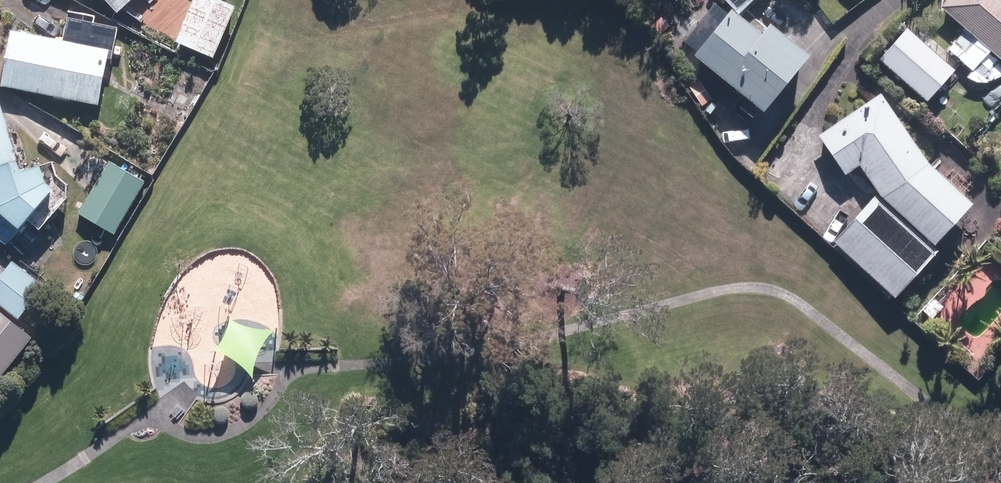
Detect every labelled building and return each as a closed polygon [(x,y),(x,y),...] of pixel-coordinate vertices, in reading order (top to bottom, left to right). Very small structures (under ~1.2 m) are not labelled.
[(121,15),(137,0),(108,0),(121,15)] [(216,58),(239,7),(222,0),(196,0),(178,42),(216,58)] [(743,14),(758,0),(731,0),(743,14)] [(968,29),(949,51),(995,91),(986,101),(996,110),(1000,104),(1000,0),(950,0),(945,5),(943,7),(968,29)] [(738,12),(701,57),(771,114),(816,59),(777,27),(769,37),(738,12)] [(5,87),(104,105),(112,60),(116,60),(122,27),(74,18),(69,42),(15,32),(5,87)] [(886,198),(941,246),(979,203),(932,161),(883,94),(823,138),(851,177),(864,167),(886,198)] [(12,246),(26,228),(28,230),(61,188),(54,183),(49,167),(29,174),(7,104),(0,106),(0,236),(12,246)] [(80,214),(115,234),(145,184),(110,164),(80,214)] [(838,242),(899,299),(941,254),(880,196),(838,242)] [(19,319),(45,287),(15,262),(0,280),(0,303),(19,319)] [(924,310),(935,320),(945,308),(934,298),(924,310)] [(31,339),(0,315),(0,377),(31,339)]
